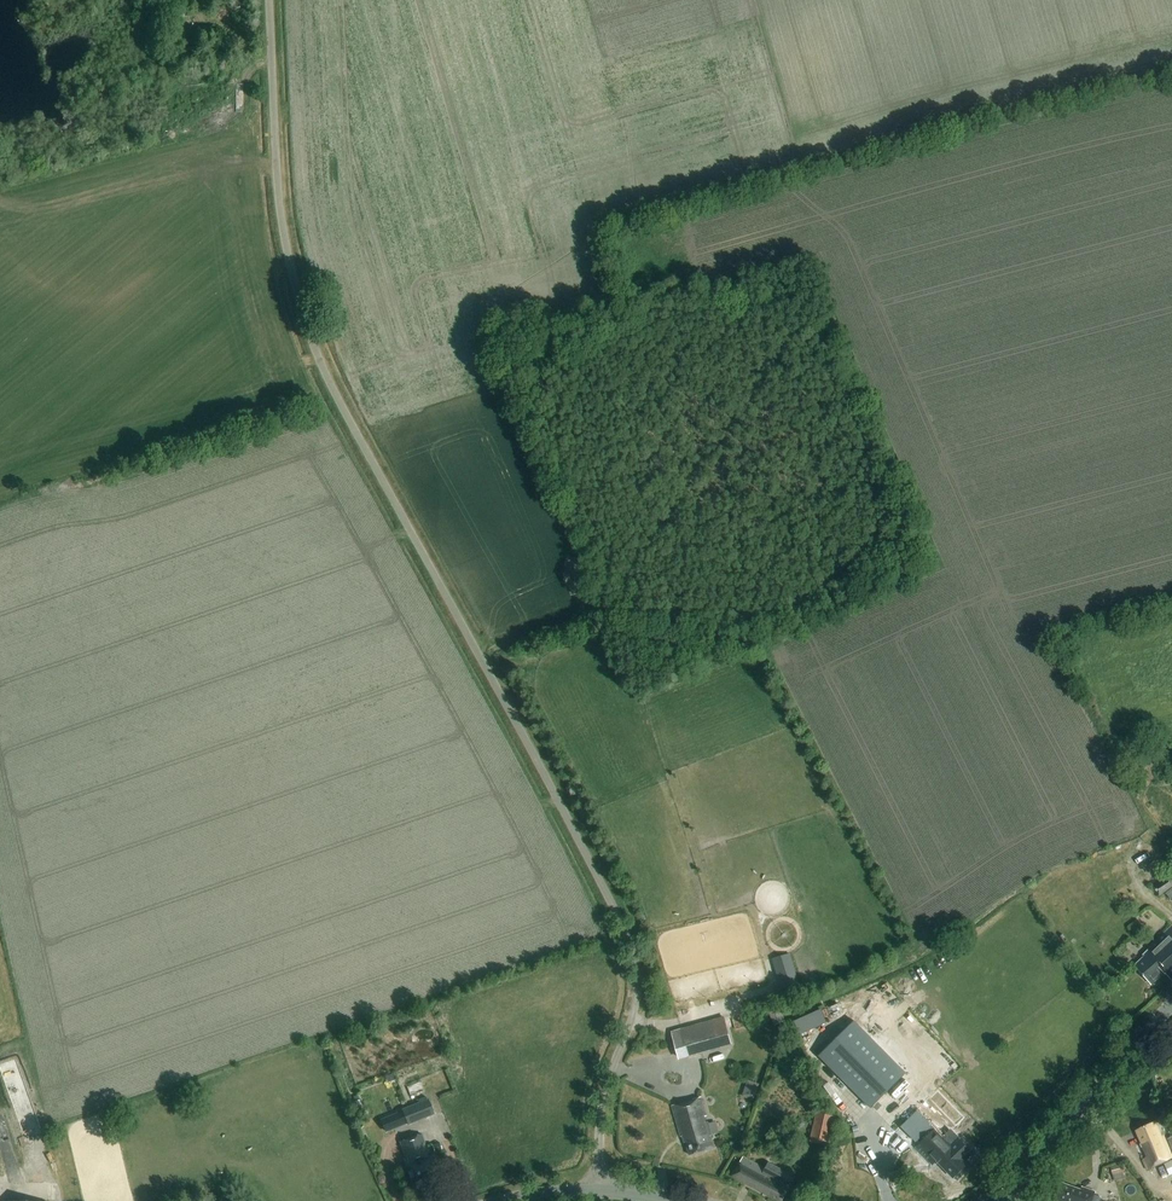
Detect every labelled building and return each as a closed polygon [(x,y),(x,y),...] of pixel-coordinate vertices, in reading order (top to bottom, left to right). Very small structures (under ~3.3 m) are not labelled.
[(1159,897),(1171,887),(1171,871),(1170,868),(1150,884),(1159,897)] [(1146,954),(1148,957),(1137,967),(1154,986),(1168,973),(1171,978),(1171,931),(1146,954)] [(790,954),(773,959),(782,989),(799,984),(790,954)] [(823,1007),(795,1019),(801,1033),(829,1021),(823,1007)] [(780,1009),(770,1013),(775,1025),(785,1020),(780,1009)] [(724,1018),(682,1029),(689,1055),(731,1044),(724,1018)] [(857,1020),(820,1058),(873,1108),(907,1073),(857,1020)] [(749,1080),(747,1086),(752,1088),(749,1098),(754,1100),(759,1084),(749,1080)] [(691,1154),(715,1147),(710,1133),(711,1132),(701,1098),(673,1107),(684,1143),(687,1142),(691,1154)] [(352,1102),(356,1114),(364,1111),(360,1099),(352,1102)] [(403,1113),(382,1122),(386,1132),(407,1124),(408,1125),(434,1114),(428,1099),(402,1109),(403,1113)] [(919,1110),(904,1124),(922,1144),(918,1147),(926,1156),(931,1151),(955,1176),(967,1165),(964,1162),(973,1153),(954,1132),(946,1139),(919,1110)] [(817,1111),(810,1141),(829,1145),(835,1115),(817,1111)] [(1144,1156),(1141,1158),(1146,1168),(1164,1160),(1170,1175),(1171,1174),(1171,1161),(1170,1157),(1171,1157),(1163,1136),(1162,1137),(1154,1121),(1137,1129),(1149,1154),(1144,1156)] [(413,1188),(439,1178),(431,1156),(429,1157),(421,1134),(399,1141),(405,1157),(407,1156),(410,1164),(405,1165),(413,1188)] [(433,1144),(435,1151),(442,1149),(440,1142),(433,1144)] [(793,1183),(783,1177),(785,1174),(774,1169),(773,1172),(744,1157),(734,1176),(779,1200),(784,1200),(793,1183)] [(1121,1164),(1111,1167),(1115,1181),(1125,1178),(1121,1164)] [(1094,1194),(1096,1190),(1083,1186),(1082,1188),(1062,1181),(1056,1199),(1063,1200),(1100,1200),(1101,1197),(1094,1194)]
